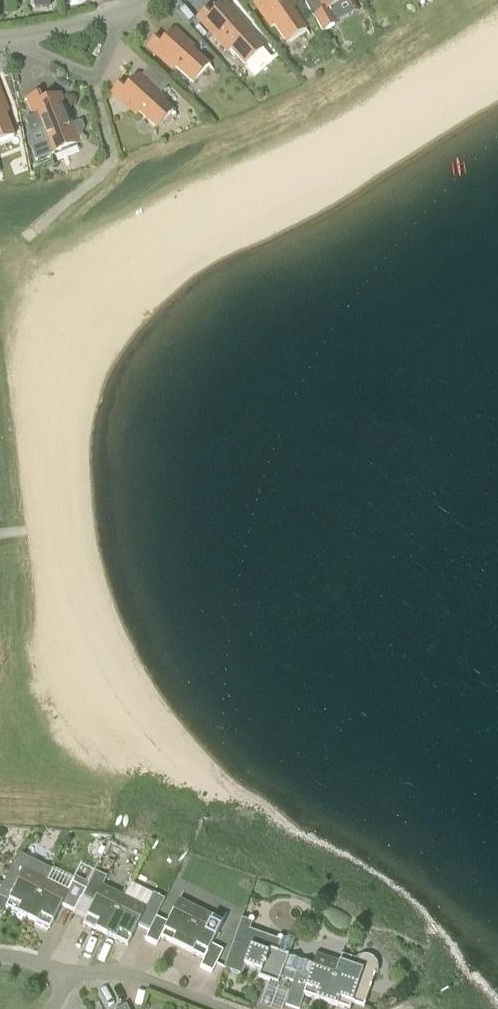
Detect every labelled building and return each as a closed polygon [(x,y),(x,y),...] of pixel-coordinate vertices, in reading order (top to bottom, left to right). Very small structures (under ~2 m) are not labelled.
[(306,30),(291,8),(295,6),(291,0),(252,0),(271,27),(274,25),(286,43),(306,30)] [(345,0),(314,0),(322,13),(345,0)] [(245,65),(263,49),(245,30),(248,27),(226,3),(211,16),(206,10),(197,18),(227,52),(230,49),(245,65)] [(193,83),(209,65),(191,49),(194,46),(175,29),(162,44),(156,39),(148,48),(172,70),(175,67),(193,83)] [(149,68),(142,75),(159,90),(165,83),(149,68)] [(156,128),(173,111),(155,94),(158,91),(139,74),(126,89),(120,84),(112,93),(136,115),(139,112),(156,128)] [(14,136),(4,112),(8,111),(0,90),(0,142),(14,136)] [(32,136),(27,138),(36,160),(41,158),(50,154),(50,155),(80,143),(60,94),(42,101),(39,94),(27,98),(34,115),(25,119),(32,136)] [(17,853),(0,888),(0,897),(8,900),(5,906),(28,917),(46,879),(48,880),(52,870),(17,853)] [(82,896),(93,902),(83,922),(106,933),(132,880),(131,880),(124,895),(103,884),(107,875),(95,869),(86,889),(82,896)] [(74,911),(82,896),(86,889),(72,882),(68,890),(48,880),(46,879),(28,917),(50,928),(61,905),(74,911)] [(128,944),(137,924),(149,930),(157,914),(165,897),(132,880),(106,933),(128,944)] [(157,944),(161,936),(182,946),(201,909),(179,898),(168,920),(157,914),(149,930),(145,938),(157,944)] [(223,948),(212,943),(215,936),(223,920),(201,909),(182,946),(204,957),(200,966),(212,972),(223,948)] [(242,973),(246,963),(261,969),(259,975),(278,982),(280,977),(293,982),(300,961),(288,956),(289,954),(278,950),(282,939),(250,928),(253,920),(242,917),(224,967),(242,973)] [(285,1004),(299,1008),(305,993),(327,1001),(340,961),(317,953),(312,965),(300,961),(293,982),(285,1004)] [(370,988),(378,966),(377,963),(374,959),(369,956),(363,955),(358,957),(355,960),(342,955),(340,961),(327,1001),(350,1008),(358,984),(370,988)]
